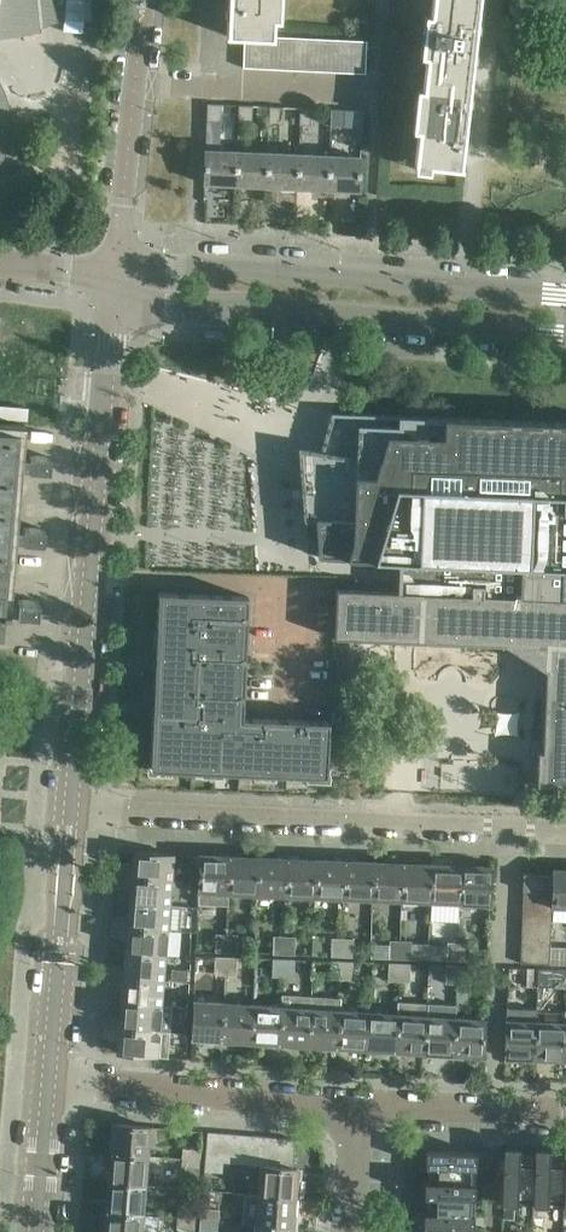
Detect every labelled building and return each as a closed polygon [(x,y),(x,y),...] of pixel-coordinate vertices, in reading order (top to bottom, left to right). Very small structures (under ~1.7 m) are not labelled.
[(0,33),(11,32),(23,30),(35,26),(45,22),(54,17),(49,0),(0,0),(0,33)] [(93,17),(93,0),(68,0),(67,16),(93,17)] [(274,35),(275,0),(229,0),(227,35),(245,35),(259,36),(273,37),(274,37),(274,35)] [(451,0),(435,0),(426,72),(471,77),(480,3),(451,0)] [(245,35),(243,66),(257,67),(259,36),(245,35)] [(286,68),(287,36),(274,35),(274,37),(273,37),(272,67),(286,68)] [(273,37),(259,36),(257,67),(272,67),(273,37)] [(302,36),(287,36),(286,68),(301,68),(302,36)] [(302,36),(301,68),(315,69),(316,37),(302,36)] [(316,37),(315,69),(329,70),(331,38),(316,37)] [(331,38),(329,70),(344,70),(346,38),(331,38)] [(346,38),(344,70),(365,71),(367,39),(346,38)] [(426,72),(416,162),(461,168),(471,77),(426,72)] [(207,102),(207,119),(221,120),(221,103),(207,102)] [(253,104),(238,104),(238,121),(252,121),(253,104)] [(284,106),(270,105),(269,122),(283,123),(284,106)] [(315,107),(301,106),(301,123),(315,123),(315,107)] [(345,108),(331,108),(331,125),(345,125),(345,108)] [(237,150),(206,149),(204,182),(236,183),(237,150)] [(268,152),(237,150),(236,183),(267,185),(268,152)] [(299,153),(268,152),(267,185),(298,186),(299,153)] [(330,154),(299,153),(298,186),(328,188),(330,154)] [(361,156),(330,154),(328,188),(360,189),(361,156)] [(0,405),(0,417),(26,419),(27,407),(0,405)] [(319,450),(320,457),(321,457),(322,473),(300,474),(300,475),(304,481),(305,480),(307,507),(306,507),(303,516),(303,519),(315,519),(318,556),(398,559),(398,557),(563,563),(564,563),(564,566),(565,567),(565,422),(331,411),(319,450)] [(20,497),(22,466),(28,467),(28,469),(50,471),(51,456),(29,454),(29,456),(23,456),(26,424),(0,422),(0,496),(20,497)] [(13,569),(16,538),(22,539),(22,541),(44,543),(45,528),(23,526),(23,528),(17,528),(20,497),(0,496),(0,568),(13,569)] [(334,637),(336,637),(337,636),(523,644),(523,645),(545,669),(546,669),(543,750),(537,750),(536,784),(565,785),(565,598),(562,598),(564,566),(564,563),(563,563),(398,557),(398,559),(397,590),(336,588),(334,636),(334,637)] [(0,568),(0,635),(3,614),(9,614),(9,611),(16,612),(16,613),(37,615),(39,600),(17,598),(17,600),(10,600),(13,569),(0,568)] [(158,592),(156,623),(166,624),(164,673),(157,673),(156,703),(163,704),(162,714),(152,713),(150,764),(171,765),(171,770),(201,771),(201,766),(223,767),(223,772),(253,773),(254,769),(275,769),(275,774),(305,775),(306,771),(327,772),(329,721),(242,717),(248,596),(158,592)] [(116,875),(131,876),(173,880),(175,853),(133,850),(132,863),(118,862),(116,875)] [(200,853),(198,902),(228,904),(229,892),(227,892),(229,854),(200,853)] [(227,892),(229,892),(256,894),(258,856),(229,854),(227,892)] [(258,856),(256,894),(285,895),(287,857),(258,856)] [(287,857),(285,895),(314,896),(316,858),(287,857)] [(316,858),(314,896),(344,898),(345,860),(316,858)] [(345,860),(344,898),(372,899),(374,860),(373,860),(373,861),(345,860)] [(374,860),(372,899),(402,900),(403,862),(376,861),(376,860),(374,860)] [(403,862),(402,900),(430,901),(431,863),(403,862)] [(431,863),(430,901),(460,903),(461,864),(433,863),(432,863),(431,863)] [(461,864),(460,903),(489,904),(491,866),(489,865),(489,866),(473,865),(461,864)] [(552,891),(552,906),(565,906),(565,869),(555,869),(555,868),(554,868),(553,874),(553,873),(552,891)] [(553,873),(523,872),(523,889),(523,890),(552,891),(553,873)] [(130,888),(129,900),(171,904),(173,880),(131,876),(116,875),(115,886),(130,888)] [(197,894),(198,883),(189,882),(188,893),(197,894)] [(523,890),(523,904),(552,906),(552,891),(523,890)] [(114,913),(113,925),(169,930),(179,931),(182,906),(171,904),(129,900),(128,914),(114,913)] [(552,906),(523,904),(522,918),(551,919),(552,906)] [(551,919),(522,918),(522,933),(551,934),(551,919)] [(126,938),(125,951),(167,955),(169,930),(113,925),(112,937),(126,938)] [(216,932),(216,950),(226,951),(226,933),(216,932)] [(320,937),(311,932),(310,952),(320,953),(320,937)] [(226,933),(226,951),(237,951),(237,933),(226,933)] [(551,934),(522,933),(521,948),(550,949),(551,934)] [(273,952),(283,953),(284,935),(273,935),(273,952)] [(284,935),(283,953),(294,953),(295,936),(284,935)] [(331,955),(342,955),(342,937),(331,937),(331,955)] [(342,937),(342,955),(353,956),(353,937),(342,937)] [(389,957),(399,957),(400,939),(389,939),(389,957)] [(400,939),(399,957),(411,958),(411,941),(411,940),(400,939)] [(411,958),(429,958),(430,942),(411,941),(411,958)] [(447,959),(457,959),(458,942),(447,941),(447,943),(447,959)] [(447,959),(447,943),(430,942),(429,958),(447,959)] [(458,942),(457,959),(468,960),(469,942),(458,942)] [(550,949),(521,948),(520,962),(549,963),(550,963),(550,949)] [(109,975),(123,976),(165,980),(167,955),(125,951),(124,964),(110,963),(109,975)] [(215,974),(225,974),(226,956),(216,956),(215,974)] [(226,956),(225,974),(236,975),(237,957),(226,956)] [(282,976),(283,959),(272,958),(272,976),(282,976)] [(283,959),(282,976),(293,977),(294,959),(283,959)] [(330,978),(340,979),(341,961),(331,960),(330,978)] [(341,961),(340,979),(352,979),(352,961),(341,961)] [(398,981),(399,963),(389,962),(388,980),(398,981)] [(411,963),(399,963),(398,981),(410,981),(411,963)] [(446,982),(456,983),(457,965),(446,965),(446,982)] [(457,965),(456,983),(468,983),(468,965),(457,965)] [(536,967),(527,967),(526,985),(535,985),(536,967)] [(536,967),(535,985),(547,986),(548,968),(536,967)] [(171,968),(170,980),(186,982),(187,970),(171,968)] [(122,988),(121,1001),(163,1004),(165,980),(123,976),(109,975),(108,987),(122,988)] [(280,1005),(278,1043),(307,1045),(310,1007),(310,996),(280,995),(280,1005)] [(310,1007),(307,1045),(321,1046),(336,1047),(339,1009),(339,998),(310,996),(310,1007)] [(193,999),(192,1037),(221,1039),(223,1001),(193,999)] [(426,1002),(397,1000),(396,1012),(394,1050),(422,1052),(426,1002)] [(106,1013),(105,1024),(169,1030),(171,1005),(163,1004),(121,1001),(120,1015),(106,1013)] [(223,1001),(221,1039),(249,1041),(251,1003),(223,1001)] [(455,1004),(426,1002),(422,1052),(423,1053),(424,1053),(424,1052),(452,1054),(454,1016),(455,1004)] [(251,1003),(249,1041),(278,1043),(280,1005),(251,1003)] [(339,1009),(336,1047),(364,1048),(364,1049),(367,1010),(339,1009)] [(367,1010),(364,1049),(366,1050),(366,1048),(394,1050),(396,1012),(367,1010)] [(454,1016),(452,1054),(481,1055),(481,1057),(482,1057),(484,1018),(454,1016)] [(506,1019),(504,1057),(505,1057),(505,1056),(533,1058),(534,1020),(506,1019)] [(534,1020),(533,1058),(561,1058),(563,1021),(534,1020)] [(105,1024),(103,1037),(118,1039),(117,1052),(166,1057),(169,1030),(105,1024)] [(112,1122),(110,1152),(148,1155),(150,1125),(112,1122)] [(208,1130),(205,1160),(204,1169),(222,1171),(223,1161),(219,1161),(221,1131),(208,1130)] [(221,1131),(219,1161),(223,1161),(233,1162),(236,1132),(221,1131)] [(236,1132),(233,1162),(248,1163),(251,1133),(236,1132)] [(248,1163),(260,1164),(262,1164),(265,1135),(251,1133),(248,1163)] [(265,1135),(262,1164),(276,1165),(279,1136),(265,1135)] [(279,1136),(276,1165),(292,1167),(294,1137),(279,1136)] [(504,1153),(501,1203),(502,1203),(504,1203),(517,1203),(517,1199),(533,1199),(533,1204),(534,1204),(536,1154),(518,1154),(519,1146),(504,1146),(504,1153)] [(183,1147),(182,1158),(200,1160),(201,1148),(183,1147)] [(536,1154),(534,1204),(548,1204),(548,1200),(563,1200),(563,1205),(564,1205),(565,1155),(551,1155),(551,1148),(536,1147),(536,1154)] [(425,1180),(425,1182),(475,1184),(476,1151),(426,1149),(425,1165),(430,1165),(429,1180),(425,1180)] [(110,1152),(108,1180),(146,1184),(148,1155),(110,1152)] [(200,1160),(182,1158),(181,1168),(199,1170),(200,1160)] [(258,1193),(295,1196),(299,1196),(300,1179),(296,1178),(297,1167),(292,1167),(276,1165),(262,1164),(260,1164),(258,1193)] [(108,1180),(105,1209),(143,1212),(146,1184),(108,1180)] [(424,1210),(423,1212),(474,1214),(475,1184),(425,1182),(424,1195),(429,1195),(428,1211),(424,1210)] [(246,1192),(244,1222),(255,1223),(293,1226),(294,1214),(295,1196),(258,1193),(246,1192)] [(178,1205),(177,1215),(195,1217),(196,1206),(178,1205)] [(201,1207),(200,1218),(217,1219),(218,1208),(201,1207)] [(104,1231),(142,1231),(143,1212),(105,1209),(104,1231)] [(474,1214),(423,1212),(423,1225),(428,1226),(427,1231),(473,1231),(474,1214)] [(195,1217),(177,1215),(176,1226),(194,1228),(195,1217)] [(217,1219),(200,1218),(200,1229),(217,1230),(217,1219)] [(255,1231),(292,1231),(293,1226),(255,1223),(255,1231)]
